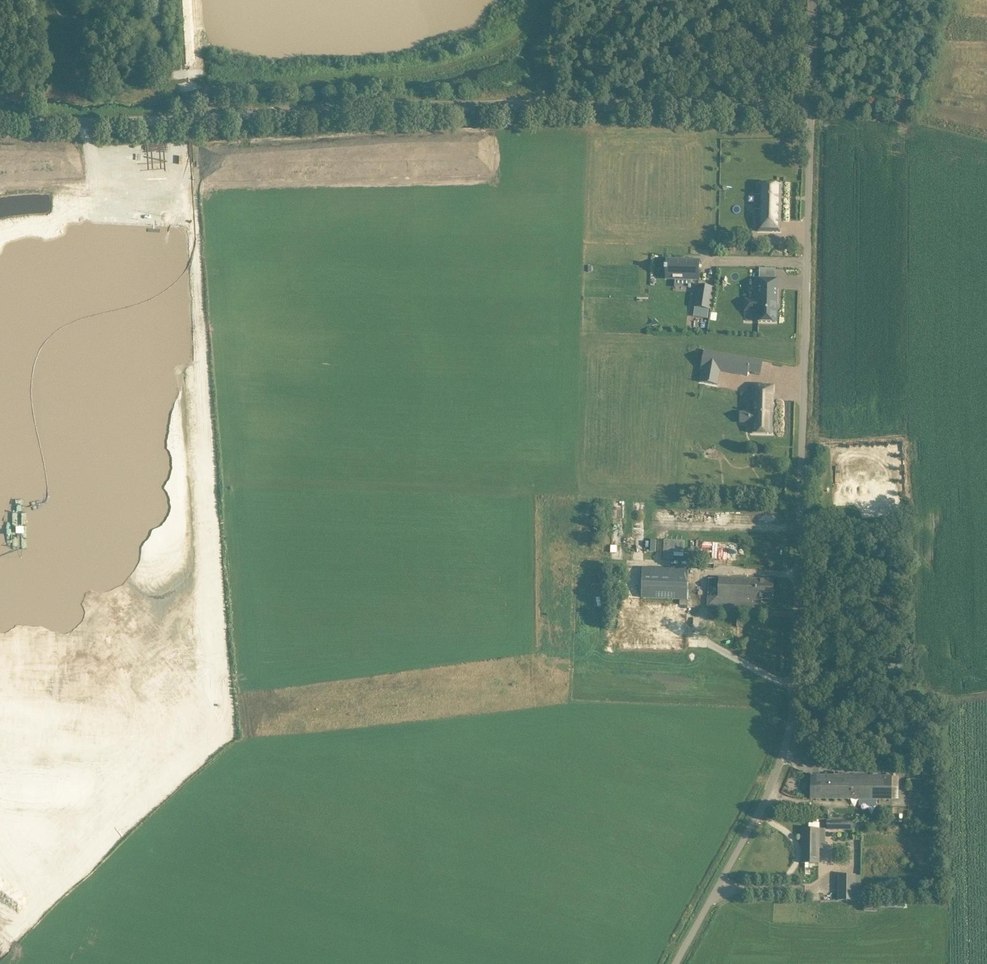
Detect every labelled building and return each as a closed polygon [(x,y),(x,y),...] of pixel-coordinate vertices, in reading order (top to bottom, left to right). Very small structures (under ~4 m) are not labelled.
[(760,184),(758,232),(780,232),(782,185),(760,184)] [(700,261),(667,260),(666,268),(665,268),(665,272),(666,272),(666,279),(699,280),(700,261)] [(777,280),(759,279),(759,300),(757,300),(756,311),(759,311),(758,322),(776,322),(777,310),(776,310),(776,304),(777,304),(777,280)] [(713,288),(698,286),(695,307),(710,309),(713,288)] [(703,368),(701,382),(718,385),(720,371),(748,376),(751,359),(704,351),(701,368),(703,368)] [(750,391),(750,401),(753,401),(753,413),(751,413),(751,417),(750,417),(750,419),(751,419),(750,423),(753,423),(753,434),(772,434),(773,386),(762,386),(762,385),(752,384),(752,391),(750,391)] [(691,559),(741,559),(742,541),(691,540),(691,559)] [(641,599),(687,601),(688,570),(643,568),(641,599)] [(709,606),(751,608),(761,608),(762,599),(773,600),(774,581),(710,578),(709,606)] [(627,602),(627,643),(690,643),(691,603),(627,602)] [(813,775),(812,798),(823,798),(859,798),(859,805),(877,806),(877,799),(885,799),(898,799),(899,776),(885,776),(822,775),(813,775)] [(853,821),(827,821),(827,830),(853,830),(853,821)] [(802,863),(812,864),(819,864),(819,829),(803,829),(802,863)] [(840,874),(840,900),(854,900),(854,874),(840,874)]
